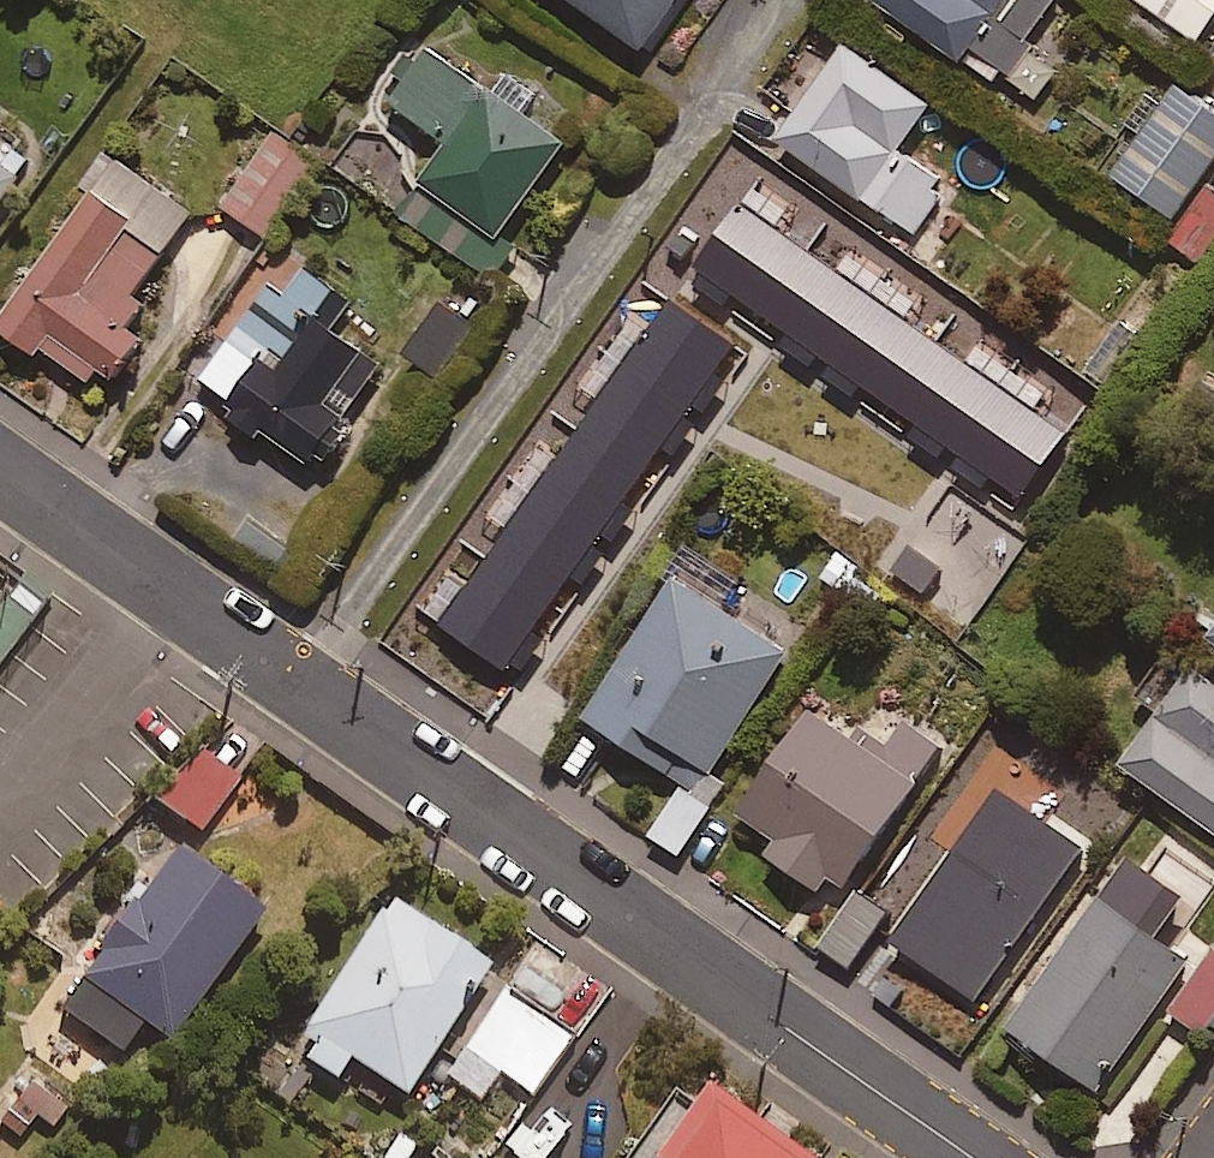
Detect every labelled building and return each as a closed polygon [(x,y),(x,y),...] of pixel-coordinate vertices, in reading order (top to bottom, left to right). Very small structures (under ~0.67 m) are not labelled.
[(642,53),(679,0),(568,0),(642,53)] [(1029,40),(1057,0),(882,0),(878,6),(1010,96),(1042,49),(1029,40)] [(1198,44),(1213,21),(1213,0),(1135,0),(1198,44)] [(932,108),(844,48),(779,145),(915,236),(949,187),(901,155),(932,108)] [(520,247),(504,236),(565,148),(421,49),(384,102),(454,150),(406,220),(496,281),(520,247)] [(1175,87),(1110,174),(1171,221),(1213,163),(1213,116),(1175,87)] [(318,165),(274,135),(224,209),(269,239),(318,165)] [(0,143),(0,207),(30,164),(0,143)] [(95,389),(102,379),(113,387),(161,319),(133,299),(192,216),(117,162),(0,325),(0,336),(33,360),(41,350),(95,389)] [(835,233),(764,184),(585,440),(623,467),(598,503),(568,482),(477,613),(547,661),(636,532),(630,528),(835,233)] [(1209,188),(1172,244),(1201,263),(1213,244),(1213,191),(1209,188)] [(270,290),(196,392),(308,474),(345,423),(325,409),(344,383),(359,394),(378,369),(330,335),(354,303),(306,268),(283,300),(270,290)] [(1018,361),(952,313),(815,503),(881,551),(1018,361)] [(952,569),(910,535),(885,566),(927,600),(952,569)] [(742,584),(695,554),(587,724),(699,796),(788,657),(722,615),(742,584)] [(52,602),(19,577),(0,603),(0,672),(52,602)] [(1197,674),(1127,770),(1213,834),(1213,687),(1197,674)] [(941,755),(892,723),(883,737),(819,695),(736,821),(776,847),(767,861),(819,895),(827,882),(849,895),(941,755)] [(235,787),(197,756),(158,805),(197,835),(235,787)] [(1076,861),(1034,836),(1013,870),(971,844),(934,904),(1018,955),(1076,861)] [(264,918),(173,852),(80,979),(171,1046),(264,918)] [(888,919),(857,898),(822,951),(853,971),(888,919)] [(1194,961),(1109,900),(1013,1034),(1098,1095),(1194,961)] [(490,970),(390,906),(293,1058),(337,1086),(351,1064),(407,1100),(490,970)] [(1213,952),(1172,1015),(1208,1039),(1213,1030),(1213,952)] [(573,1040),(504,994),(446,1080),(482,1104),(500,1076),(534,1099),(573,1040)] [(704,1091),(660,1157),(808,1157),(704,1091)]
